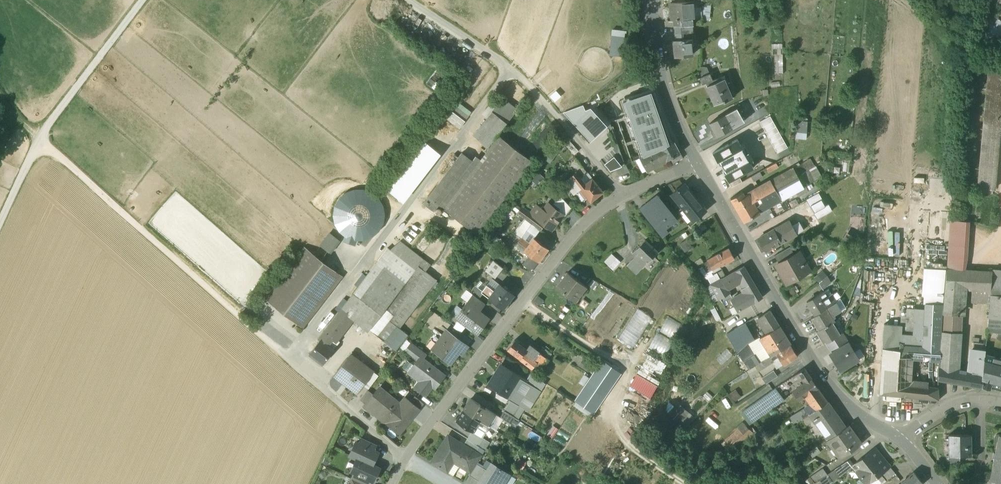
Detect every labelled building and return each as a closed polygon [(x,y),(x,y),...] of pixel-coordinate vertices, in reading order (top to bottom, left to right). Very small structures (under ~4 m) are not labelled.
[(684,1),(670,2),(671,20),(673,20),(691,19),(691,18),(690,1),(684,1)] [(998,34),(998,31),(998,28),(996,26),(994,25),(991,24),(988,25),(986,26),(984,29),(984,31),(984,34),(986,36),(988,38),(991,38),(994,38),(996,36),(998,34)] [(692,25),(674,26),(675,34),(681,33),(681,32),(691,31),(692,32),(692,25)] [(625,30),(612,29),(610,54),(623,55),(625,30)] [(691,31),(681,32),(681,33),(681,39),(673,40),(675,57),(692,55),(690,38),(692,38),(692,32),(691,31)] [(782,45),(771,45),(771,54),(782,54),(782,45)] [(977,188),(993,190),(1000,102),(1000,70),(988,69),(977,188)] [(710,74),(699,78),(702,84),(712,80),(710,74)] [(732,98),(723,78),(707,85),(715,104),(723,101),(724,102),(732,98)] [(653,89),(624,101),(644,157),(659,150),(673,142),(653,89)] [(836,109),(837,93),(828,93),(828,109),(836,109)] [(502,98),(492,111),(507,123),(517,110),(502,98)] [(465,121),(472,112),(459,102),(453,111),(465,121)] [(581,106),(565,112),(591,140),(606,126),(590,109),(584,111),(581,106)] [(736,108),(725,114),(729,121),(731,120),(735,126),(744,121),(736,108)] [(492,111),(473,135),(488,147),(507,123),(492,111)] [(725,114),(710,123),(717,136),(735,126),(731,120),(729,121),(725,114)] [(760,122),(778,153),(787,148),(770,117),(760,122)] [(799,120),(798,138),(807,139),(808,120),(799,120)] [(472,161),(439,205),(442,207),(444,208),(477,234),(532,161),(499,136),(480,160),(476,156),(472,161)] [(566,139),(561,136),(554,145),(559,149),(566,139)] [(713,154),(729,182),(739,176),(753,168),(737,140),(713,154)] [(569,141),(565,145),(574,155),(578,151),(569,141)] [(644,157),(640,158),(647,171),(670,159),(680,153),(674,142),(673,142),(659,150),(644,157)] [(555,154),(550,151),(545,158),(550,162),(555,154)] [(472,161),(462,153),(424,203),(434,211),(438,206),(439,205),(472,161)] [(680,153),(670,159),(673,164),(683,158),(680,153)] [(583,168),(575,157),(567,164),(575,173),(576,173),(583,168)] [(616,169),(621,167),(614,157),(604,165),(610,171),(616,169)] [(776,163),(766,169),(769,173),(778,167),(776,163)] [(621,167),(616,169),(619,176),(629,172),(625,165),(621,167)] [(587,173),(583,168),(576,173),(580,178),(587,173)] [(793,168),(748,194),(752,201),(752,202),(775,189),(797,176),(793,168)] [(538,172),(532,180),(537,185),(544,177),(538,172)] [(797,176),(775,189),(781,200),(809,184),(804,172),(797,176)] [(576,173),(575,173),(570,177),(571,178),(564,183),(574,195),(579,190),(580,192),(579,192),(585,200),(588,198),(591,202),(603,192),(592,179),(585,184),(580,178),(576,173)] [(587,173),(580,178),(585,184),(592,179),(587,173)] [(742,181),(739,176),(729,182),(732,187),(742,181)] [(695,197),(684,184),(672,194),(682,207),(695,197)] [(374,235),(379,230),(383,224),(385,217),(384,210),(382,203),(378,197),(373,192),(366,190),(359,189),(352,190),(345,193),(340,198),(336,204),(334,211),(335,219),(337,225),(341,231),(346,236),(353,239),(360,239),(367,238),(374,235)] [(775,189),(752,202),(758,213),(781,200),(775,189)] [(742,192),(730,199),(736,210),(752,201),(748,194),(744,196),(742,192)] [(817,192),(806,198),(818,219),(832,210),(828,203),(825,205),(817,192)] [(676,219),(657,195),(645,205),(653,215),(664,229),(665,229),(676,219)] [(558,212),(548,204),(537,218),(537,219),(544,225),(552,230),(563,216),(565,218),(571,209),(561,197),(553,204),(560,209),(558,212)] [(705,210),(695,197),(682,207),(693,221),(705,210)] [(752,201),(736,210),(743,221),(758,213),(752,202),(752,201)] [(441,208),(438,206),(434,211),(439,215),(443,211),(441,209),(441,208)] [(537,218),(522,207),(517,214),(531,225),(540,231),(544,225),(537,219),(537,218)] [(664,229),(653,215),(647,220),(661,237),(667,232),(665,229),(664,229)] [(789,221),(774,230),(782,243),(797,234),(789,221)] [(947,268),(965,270),(969,222),(950,221),(947,268)] [(540,231),(531,225),(527,230),(536,236),(540,231)] [(536,236),(527,230),(521,238),(529,244),(534,238),(536,236)] [(774,230),(758,239),(766,252),(782,243),(774,230)] [(330,253),(340,240),(329,231),(319,244),(330,253)] [(529,244),(521,238),(516,245),(539,263),(549,249),(534,238),(529,244)] [(657,252),(645,241),(632,254),(637,258),(633,262),(631,260),(626,265),(636,274),(641,269),(639,267),(645,261),(647,263),(657,252)] [(387,248),(324,330),(333,337),(351,314),(369,329),(379,316),(423,260),(400,242),(392,251),(387,248)] [(790,247),(774,256),(779,264),(794,255),(790,247)] [(342,276),(305,248),(266,299),(303,327),(342,276)] [(728,249),(707,261),(710,267),(712,269),(718,265),(719,267),(734,259),(728,249)] [(794,255),(779,264),(782,270),(780,271),(784,279),(788,278),(790,282),(806,273),(802,266),(804,265),(803,264),(805,263),(799,252),(794,255)] [(616,258),(611,254),(604,262),(609,267),(616,258)] [(609,267),(613,270),(620,262),(616,259),(616,258),(609,267)] [(423,260),(379,316),(387,323),(389,320),(393,315),(392,314),(402,301),(414,310),(437,280),(425,272),(430,265),(423,260)] [(503,269),(493,261),(485,272),(495,279),(503,269)] [(743,267),(722,279),(727,289),(741,280),(745,287),(753,282),(743,267)] [(946,269),(928,268),(925,303),(942,304),(946,269)] [(965,270),(947,268),(945,288),(963,289),(990,291),(992,272),(965,270)] [(992,271),(992,272),(990,291),(991,291),(990,295),(1000,295),(1000,272),(992,271)] [(586,287),(567,273),(564,277),(565,277),(556,288),(575,302),(586,287)] [(828,276),(819,284),(822,289),(831,282),(828,276)] [(499,285),(492,279),(482,291),(481,293),(483,294),(503,310),(514,295),(500,284),(499,285)] [(727,289),(722,279),(711,285),(721,303),(731,297),(727,289)] [(743,293),(732,299),(732,300),(735,305),(739,311),(762,297),(753,282),(745,287),(741,289),(743,293)] [(482,291),(475,286),(471,293),(473,295),(479,299),(483,294),(481,293),(482,291)] [(963,289),(945,288),(943,314),(961,315),(963,289)] [(824,291),(807,302),(815,315),(832,305),(824,291)] [(479,299),(473,295),(468,300),(480,309),(485,304),(479,299)] [(990,295),(988,318),(1000,319),(1000,295),(990,295)] [(480,309),(468,300),(456,317),(459,320),(466,326),(477,334),(483,327),(481,325),(486,319),(487,321),(488,320),(478,312),(480,309)] [(815,315),(811,317),(819,330),(834,320),(831,315),(840,310),(836,303),(832,305),(815,315)] [(942,304),(925,303),(925,311),(923,336),(901,335),(899,350),(898,379),(912,381),(914,358),(934,360),(935,359),(939,359),(942,304)] [(733,306),(729,309),(733,314),(739,311),(735,305),(734,306),(733,306)] [(633,348),(653,317),(639,308),(619,339),(633,348)] [(925,311),(902,310),(901,332),(901,335),(923,336),(925,311)] [(779,326),(770,312),(758,319),(768,332),(779,326)] [(379,316),(369,329),(377,335),(387,323),(379,316)] [(988,318),(987,331),(1000,334),(1000,319),(988,318)] [(387,323),(377,335),(384,341),(396,326),(389,320),(387,323)] [(466,326),(459,320),(453,327),(461,333),(466,326)] [(819,330),(816,331),(825,346),(826,345),(843,334),(842,333),(838,326),(835,328),(832,322),(834,321),(834,320),(819,330)] [(753,337),(745,323),(726,334),(737,353),(746,344),(759,337),(757,335),(755,336),(755,335),(753,337)] [(396,326),(384,341),(396,350),(408,335),(396,326)] [(791,345),(779,326),(768,332),(759,337),(770,357),(775,353),(782,349),(783,350),(791,345)] [(333,337),(324,330),(318,339),(320,340),(310,354),(323,364),(334,350),(334,349),(327,345),(333,337)] [(468,346),(447,330),(432,350),(449,364),(458,352),(461,355),(468,346)] [(901,332),(884,330),(883,348),(899,350),(901,335),(901,332)] [(648,346),(663,354),(672,339),(657,331),(648,346)] [(960,333),(942,332),(940,359),(939,363),(939,372),(939,380),(954,382),(956,372),(957,360),(958,359),(960,333)] [(843,334),(826,345),(832,354),(848,344),(843,334)] [(339,342),(333,337),(327,345),(334,349),(334,350),(339,342)] [(527,350),(514,341),(507,350),(520,359),(527,350)] [(411,342),(406,350),(418,359),(420,356),(423,359),(427,354),(411,342)] [(832,354),(830,355),(841,371),(857,360),(852,354),(854,353),(848,344),(832,354)] [(791,345),(783,350),(782,349),(775,353),(783,366),(797,356),(791,345)] [(544,358),(530,346),(527,350),(520,359),(531,367),(533,364),(535,362),(537,363),(539,365),(544,358)] [(899,350),(883,348),(881,378),(898,379),(899,350)] [(985,350),(972,349),(969,374),(982,376),(984,355),(985,350)] [(659,374),(665,363),(648,353),(642,364),(659,374)] [(984,355),(982,376),(984,377),(983,384),(1000,388),(1000,359),(984,355)] [(423,380),(416,389),(425,396),(432,386),(435,389),(445,376),(423,359),(420,356),(418,359),(410,370),(423,380)] [(362,369),(347,358),(335,373),(349,384),(347,386),(356,393),(357,394),(364,385),(374,372),(365,365),(362,369)] [(770,367),(765,360),(759,364),(764,371),(770,367)] [(620,373),(602,361),(576,400),(594,412),(620,373)] [(523,379),(501,365),(488,385),(520,405),(525,396),(516,390),(523,379)] [(805,368),(793,376),(796,381),(801,378),(808,373),(805,368)] [(650,396),(658,379),(636,369),(628,386),(650,396)] [(774,371),(763,378),(767,383),(778,376),(774,371)] [(969,374),(966,373),(956,372),(954,382),(982,387),(983,377),(982,376),(969,374)] [(813,380),(808,373),(801,378),(805,384),(793,393),(799,401),(805,396),(817,388),(813,380)] [(541,380),(530,374),(526,381),(536,388),(541,380)] [(793,376),(775,388),(779,392),(796,381),(793,376)] [(898,379),(881,378),(880,394),(897,396),(898,379)] [(912,381),(898,379),(897,396),(927,399),(928,387),(928,385),(927,383),(925,382),(912,381)] [(364,385),(357,394),(356,393),(355,395),(360,400),(368,390),(369,389),(364,385)] [(939,388),(928,387),(927,399),(939,400),(939,388)] [(775,388),(742,413),(748,422),(750,424),(761,416),(762,416),(774,408),(775,407),(782,402),(784,400),(779,392),(775,388)] [(817,388),(805,396),(809,403),(821,394),(817,388)] [(381,389),(375,396),(373,394),(365,404),(364,406),(374,414),(375,413),(387,423),(386,424),(387,424),(388,423),(399,432),(398,434),(399,434),(411,419),(409,417),(417,408),(419,409),(420,409),(411,401),(406,397),(400,404),(381,389)] [(368,390),(360,400),(365,404),(373,394),(368,390)] [(737,391),(730,395),(735,403),(742,398),(737,391)] [(821,394),(809,403),(810,405),(805,408),(806,408),(797,414),(801,420),(827,403),(821,394)] [(424,404),(415,396),(411,401),(420,409),(424,404)] [(497,415),(471,399),(464,411),(465,412),(481,422),(489,427),(497,415)] [(775,407),(774,408),(779,415),(787,409),(782,402),(775,407)] [(845,428),(827,403),(801,420),(806,426),(814,421),(827,441),(845,428)] [(666,417),(682,431),(694,418),(678,404),(666,417)] [(504,410),(500,417),(509,423),(514,416),(504,410)] [(481,422),(465,412),(463,415),(462,415),(458,421),(473,431),(476,426),(478,427),(481,422)] [(750,424),(748,422),(721,446),(728,453),(754,430),(750,424)] [(827,441),(840,460),(862,444),(848,426),(845,428),(827,441)] [(468,439),(480,447),(485,439),(472,431),(468,439)] [(999,434),(997,434),(996,435),(995,436),(994,438),(994,439),(995,440),(996,441),(997,442),(995,453),(994,453),(993,458),(994,458),(990,479),(995,480),(994,483),(1000,483),(1000,434),(999,434)] [(971,435),(949,435),(949,436),(951,436),(952,455),(949,456),(960,456),(971,456),(971,455),(971,435)] [(376,444),(362,438),(359,444),(373,450),(376,444)] [(477,453),(464,445),(462,448),(448,439),(440,451),(439,451),(432,462),(449,473),(450,472),(449,472),(454,463),(454,462),(460,466),(471,472),(476,463),(482,455),(477,453)] [(480,447),(468,439),(464,445),(477,453),(480,447)] [(359,444),(356,442),(350,455),(357,458),(372,465),(373,465),(378,452),(359,444)] [(874,450),(862,459),(854,466),(858,471),(855,473),(864,483),(871,483),(880,476),(890,468),(891,468),(885,461),(884,462),(874,450)] [(960,464),(960,456),(949,456),(946,456),(946,464),(960,464)] [(372,465),(357,458),(351,471),(354,472),(371,480),(374,481),(380,468),(373,465),(372,465)] [(460,466),(454,462),(454,463),(449,472),(450,472),(449,473),(454,476),(460,466)] [(847,462),(835,471),(840,478),(852,468),(847,462)] [(480,482),(488,470),(476,463),(471,472),(469,475),(480,482)] [(480,482),(483,483),(502,483),(508,474),(492,464),(488,470),(480,482)] [(890,468),(880,476),(885,482),(895,474),(890,468)] [(810,479),(814,483),(816,483),(827,476),(823,470),(810,479)] [(816,483),(832,483),(840,478),(835,471),(827,476),(816,483)] [(354,472),(352,478),(364,483),(369,483),(371,480),(354,472)] [(902,483),(922,483),(923,483),(914,472),(909,476),(909,477),(902,483)]
